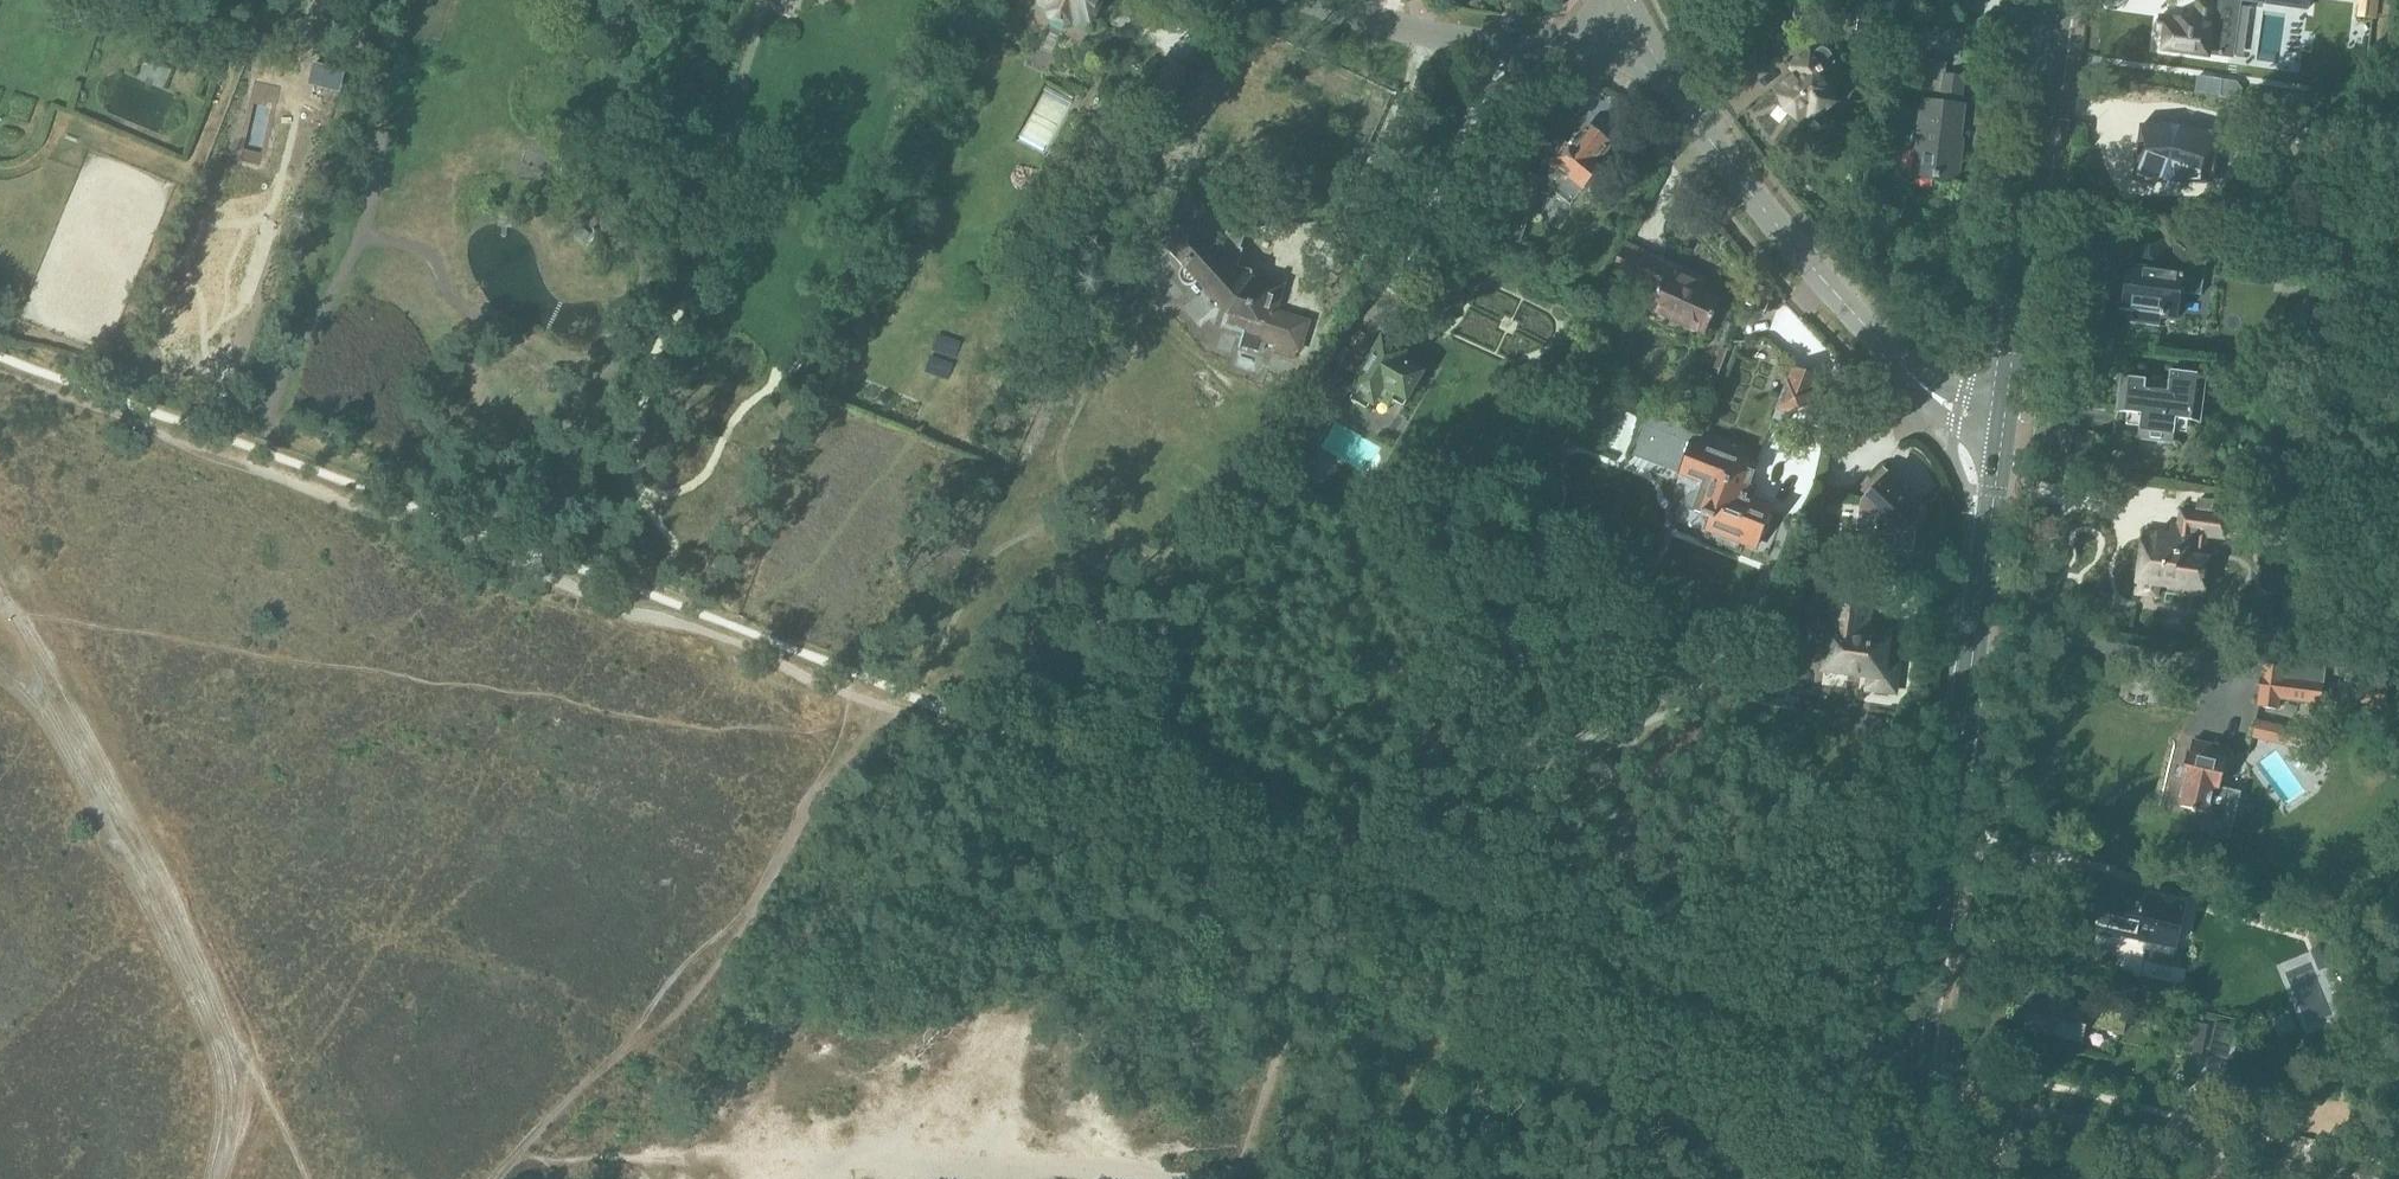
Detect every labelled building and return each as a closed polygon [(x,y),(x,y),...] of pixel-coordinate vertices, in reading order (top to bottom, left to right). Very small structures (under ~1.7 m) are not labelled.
[(1038,3),(1050,8),(1046,17),(1069,28),(1073,18),(1084,24),(1086,20),(1092,23),(1102,0),(1039,0),(1038,3)] [(1838,6),(1867,9),(1868,0),(1839,0),(1838,6)] [(2157,32),(2165,34),(2163,49),(2207,55),(2208,52),(2231,55),(2238,0),(2206,0),(2206,1),(2196,0),(2193,20),(2159,15),(2157,32)] [(2358,16),(2372,18),(2375,0),(2361,0),(2358,16)] [(1861,12),(1859,30),(1868,32),(1902,36),(1905,18),(1871,14),(1861,12)] [(1796,73),(1773,90),(1779,97),(1784,111),(1796,120),(1801,126),(1808,122),(1809,123),(1836,102),(1829,93),(1833,91),(1824,78),(1827,76),(1826,74),(1836,67),(1837,63),(1836,59),(1832,52),(1827,50),(1823,50),(1813,57),(1809,51),(1790,65),(1796,73)] [(1916,59),(1912,88),(1929,90),(1941,91),(1945,63),(1933,61),(1916,59)] [(344,72),(314,65),(309,85),(339,92),(344,72)] [(1923,101),(1913,176),(1914,177),(1915,171),(1934,174),(1934,177),(1940,178),(1940,177),(1956,179),(1961,150),(1955,149),(1957,140),(1959,140),(1963,106),(1960,105),(1963,77),(1946,75),(1942,103),(1923,101)] [(2138,137),(2135,164),(2144,182),(2201,183),(2219,140),(2220,138),(2210,136),(2170,127),(2139,129),(2138,137)] [(1523,173),(1512,206),(1530,212),(1537,191),(1551,196),(1553,190),(1570,204),(1584,187),(1600,168),(1595,165),(1611,146),(1591,129),(1579,144),(1576,141),(1570,147),(1557,136),(1541,155),(1544,158),(1538,178),(1523,173)] [(1059,153),(1050,168),(1061,175),(1071,160),(1059,153)] [(1180,225),(1163,241),(1167,246),(1166,247),(1183,266),(1182,267),(1181,268),(1180,269),(1180,270),(1179,271),(1179,272),(1179,273),(1179,274),(1179,275),(1179,276),(1179,277),(1180,278),(1180,279),(1181,280),(1182,281),(1182,282),(1183,282),(1184,283),(1185,283),(1186,284),(1187,284),(1188,284),(1189,284),(1190,284),(1191,284),(1193,284),(1194,283),(1195,282),(1196,281),(1200,278),(1226,308),(1221,327),(1243,334),(1239,346),(1237,346),(1221,399),(1240,405),(1241,402),(1250,404),(1265,354),(1268,343),(1266,342),(1266,341),(1275,344),(1273,350),(1294,357),(1295,356),(1307,321),(1272,310),(1277,295),(1260,289),(1262,283),(1264,284),(1265,279),(1252,275),(1253,271),(1238,265),(1243,248),(1231,244),(1227,240),(1222,245),(1198,219),(1191,225),(1185,231),(1180,225)] [(2121,283),(2118,308),(2132,310),(2131,323),(2159,326),(2160,315),(2178,317),(2182,292),(2197,294),(2202,256),(2206,257),(2208,242),(2177,238),(2172,273),(2165,272),(2169,238),(2135,234),(2131,268),(2129,268),(2126,284),(2121,283)] [(1625,243),(1612,270),(1660,292),(1651,310),(1703,333),(1718,300),(1699,291),(1701,284),(1689,279),(1692,273),(1625,243)] [(1356,392),(1351,400),(1367,409),(1371,401),(1373,402),(1378,393),(1392,401),(1392,400),(1402,406),(1410,393),(1418,379),(1417,378),(1421,372),(1409,365),(1409,364),(1407,363),(1406,364),(1398,359),(1402,352),(1383,340),(1374,354),(1373,354),(1361,374),(1362,374),(1353,390),(1356,392)] [(1792,366),(1772,418),(1786,423),(1789,414),(1808,405),(1819,376),(1792,366)] [(2121,376),(2117,411),(2140,414),(2137,438),(2173,442),(2176,419),(2199,422),(2205,375),(2170,370),(2168,383),(2145,381),(2146,379),(2121,376)] [(1333,376),(1312,411),(1329,421),(1348,386),(1333,376)] [(1304,431),(1300,437),(1311,444),(1315,438),(1323,426),(1327,420),(1316,413),(1312,419),(1304,431)] [(1644,415),(1629,453),(1704,482),(1699,494),(1698,493),(1697,493),(1696,493),(1695,493),(1694,493),(1693,494),(1692,494),(1691,494),(1690,495),(1689,496),(1688,497),(1688,498),(1687,499),(1687,500),(1687,501),(1687,502),(1687,503),(1687,504),(1687,505),(1687,506),(1688,507),(1689,508),(1689,509),(1690,510),(1691,510),(1691,511),(1692,511),(1692,512),(1700,515),(1699,516),(1708,519),(1707,526),(1719,530),(1723,525),(1735,529),(1734,536),(1759,545),(1762,538),(1769,529),(1770,518),(1769,518),(1772,512),(1748,503),(1752,492),(1744,489),(1746,483),(1749,484),(1756,466),(1741,461),(1742,458),(1723,451),(1722,454),(1710,449),(1713,441),(1644,415)] [(1862,502),(1859,525),(1875,527),(1874,532),(1897,535),(1895,551),(1913,553),(1915,533),(1920,499),(1891,472),(1862,502)] [(2138,580),(2136,596),(2160,599),(2162,584),(2205,590),(2206,580),(2211,581),(2213,567),(2208,566),(2209,558),(2189,556),(2192,530),(2226,534),(2228,517),(2180,510),(2176,536),(2144,532),(2138,580)] [(1817,618),(1813,642),(1826,643),(1822,671),(1869,677),(1868,689),(1894,692),(1898,665),(1886,664),(1891,631),(1866,628),(1869,605),(1869,604),(1859,602),(1832,599),(1829,620),(1817,618)] [(2260,695),(2258,706),(2277,709),(2279,697),(2290,699),(2290,701),(2320,705),(2323,670),(2294,667),(2293,679),(2281,677),(2283,666),(2264,664),(2262,675),(2261,675),(2258,695),(2260,695)] [(2254,720),(2250,738),(2276,744),(2280,727),(2254,720)] [(2182,788),(2180,795),(2182,798),(2182,799),(2181,805),(2191,808),(2191,811),(2195,812),(2196,809),(2208,812),(2204,831),(2210,833),(2213,838),(2220,839),(2225,836),(2232,838),(2242,791),(2228,788),(2221,786),(2229,749),(2215,746),(2194,740),(2191,753),(2187,752),(2181,779),(2186,780),(2185,786),(2182,788)] [(2098,885),(2088,933),(2119,940),(2120,937),(2175,949),(2184,905),(2125,892),(2125,891),(2098,885)] [(2027,1010),(2026,1017),(2028,1021),(2026,1029),(2081,1041),(2085,1024),(2123,1033),(2128,1009),(2089,1000),(2086,1012),(2072,1009),(2073,1005),(2047,1000),(2046,1003),(2032,1000),(2030,1008),(2027,1010)] [(2185,1020),(2179,1050),(2202,1055),(2209,1025),(2185,1020)]
